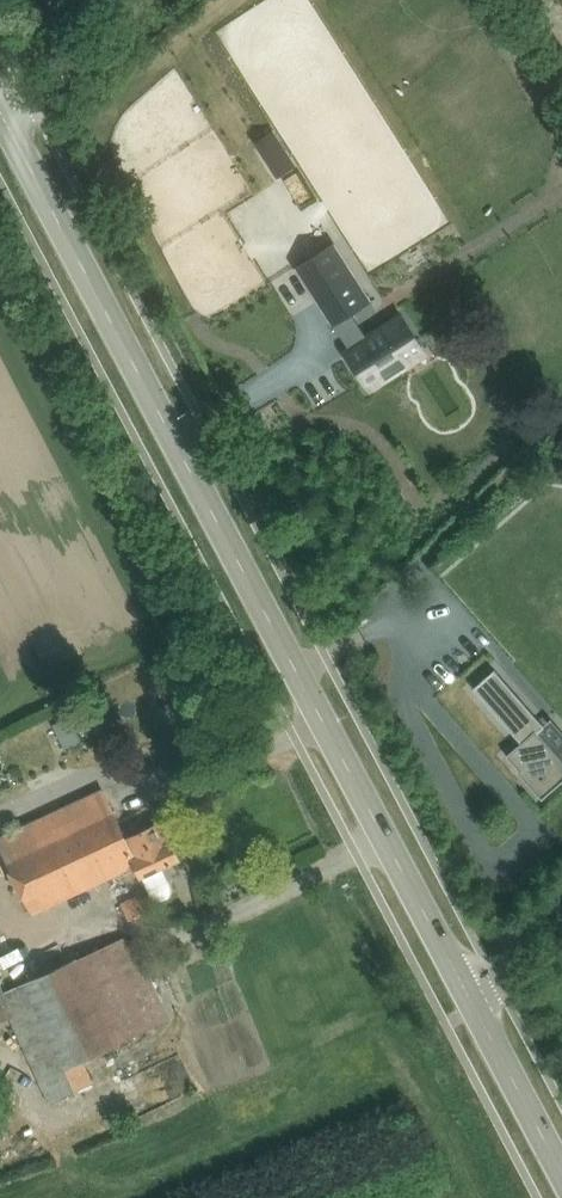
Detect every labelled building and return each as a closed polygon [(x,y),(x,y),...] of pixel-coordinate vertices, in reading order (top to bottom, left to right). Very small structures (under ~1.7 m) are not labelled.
[(278,177),(296,165),(274,129),(255,141),(278,177)] [(333,242),(296,265),(334,325),(336,323),(351,347),(349,349),(353,355),(349,357),(369,388),(406,364),(402,358),(422,346),(402,315),(367,337),(352,313),(370,301),(333,242)] [(473,688),(521,742),(506,755),(519,769),(517,771),(542,798),(561,781),(561,759),(538,732),(545,726),(494,669),(473,688)] [(101,742),(115,734),(108,719),(94,727),(101,742)] [(61,726),(71,754),(89,747),(79,720),(61,726)] [(159,900),(165,899),(169,896),(171,890),(170,885),(162,867),(179,859),(170,840),(167,842),(158,823),(126,838),(102,789),(0,836),(0,849),(31,914),(122,870),(124,874),(132,870),(135,875),(140,872),(142,876),(150,894),(154,898),(159,900)] [(137,894),(121,902),(128,918),(138,920),(147,916),(137,894)] [(49,1102),(94,1081),(83,1057),(170,1017),(132,932),(3,991),(0,985),(0,1023),(11,1018),(49,1102)]
